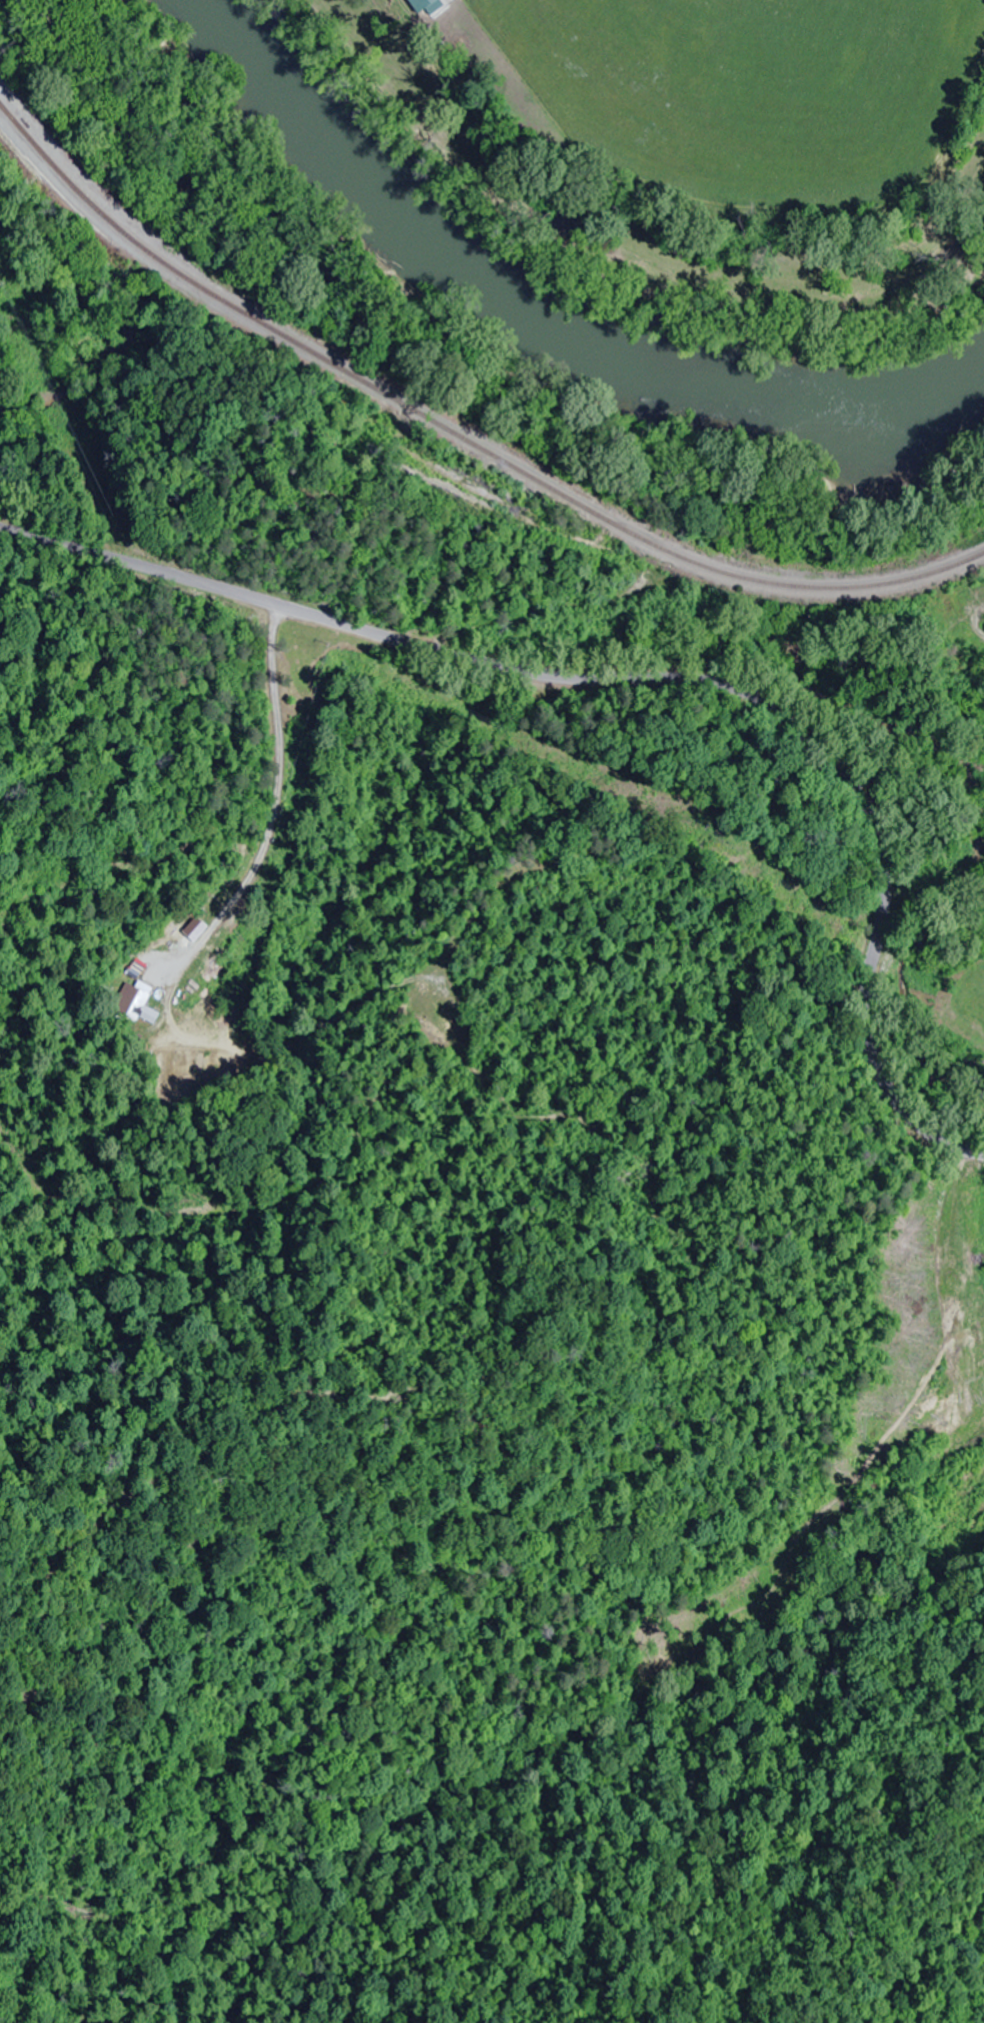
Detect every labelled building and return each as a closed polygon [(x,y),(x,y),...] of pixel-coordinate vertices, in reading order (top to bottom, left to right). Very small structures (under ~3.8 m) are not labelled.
[(428,0),(401,0),(414,21),(433,8),(428,0)] [(115,1013),(156,1025),(160,1012),(146,1008),(152,990),(124,982),(115,1013)]
